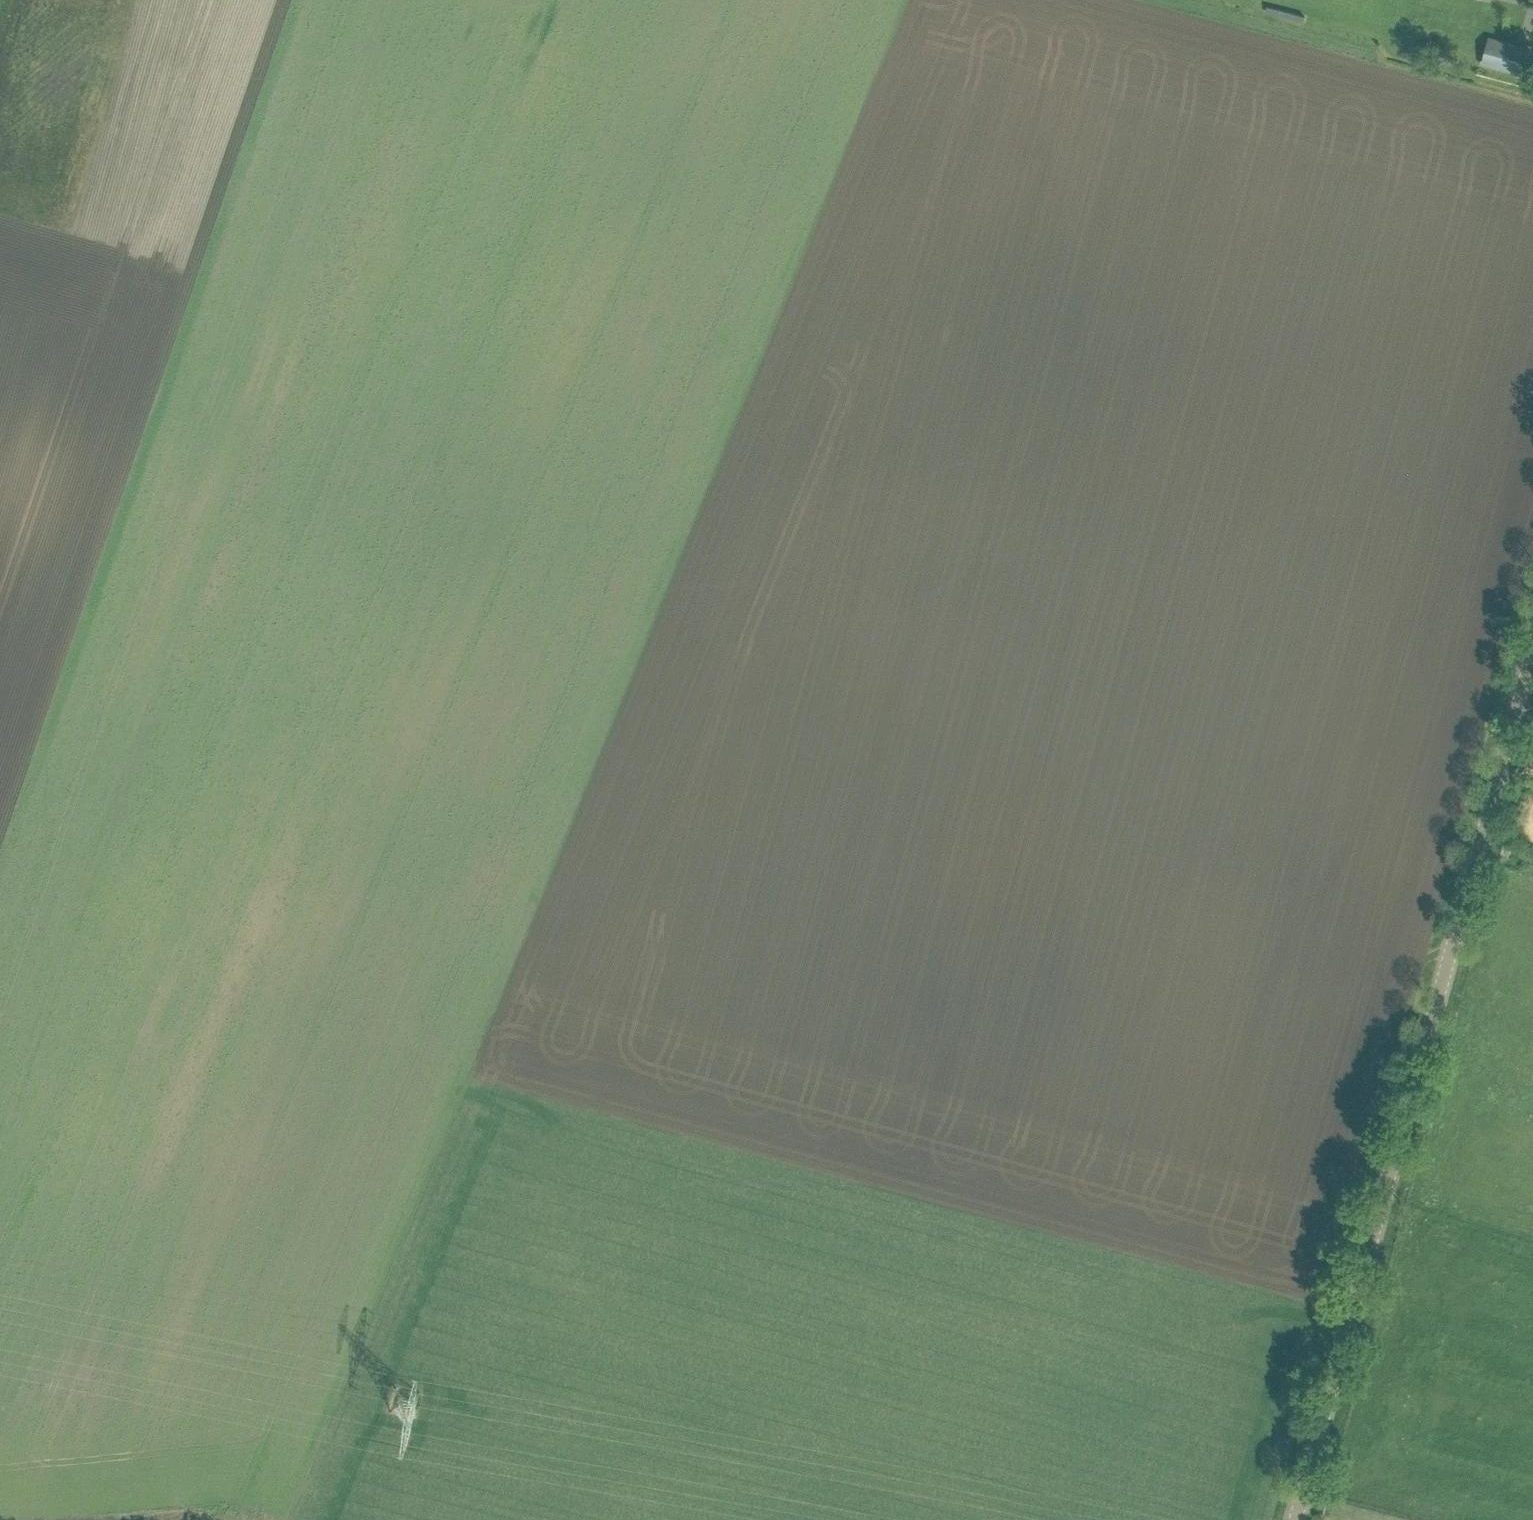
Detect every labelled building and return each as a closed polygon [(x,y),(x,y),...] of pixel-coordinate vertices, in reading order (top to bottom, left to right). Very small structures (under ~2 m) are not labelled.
[(1532,47),(1489,36),(1482,64),(1524,75),(1532,47)]
